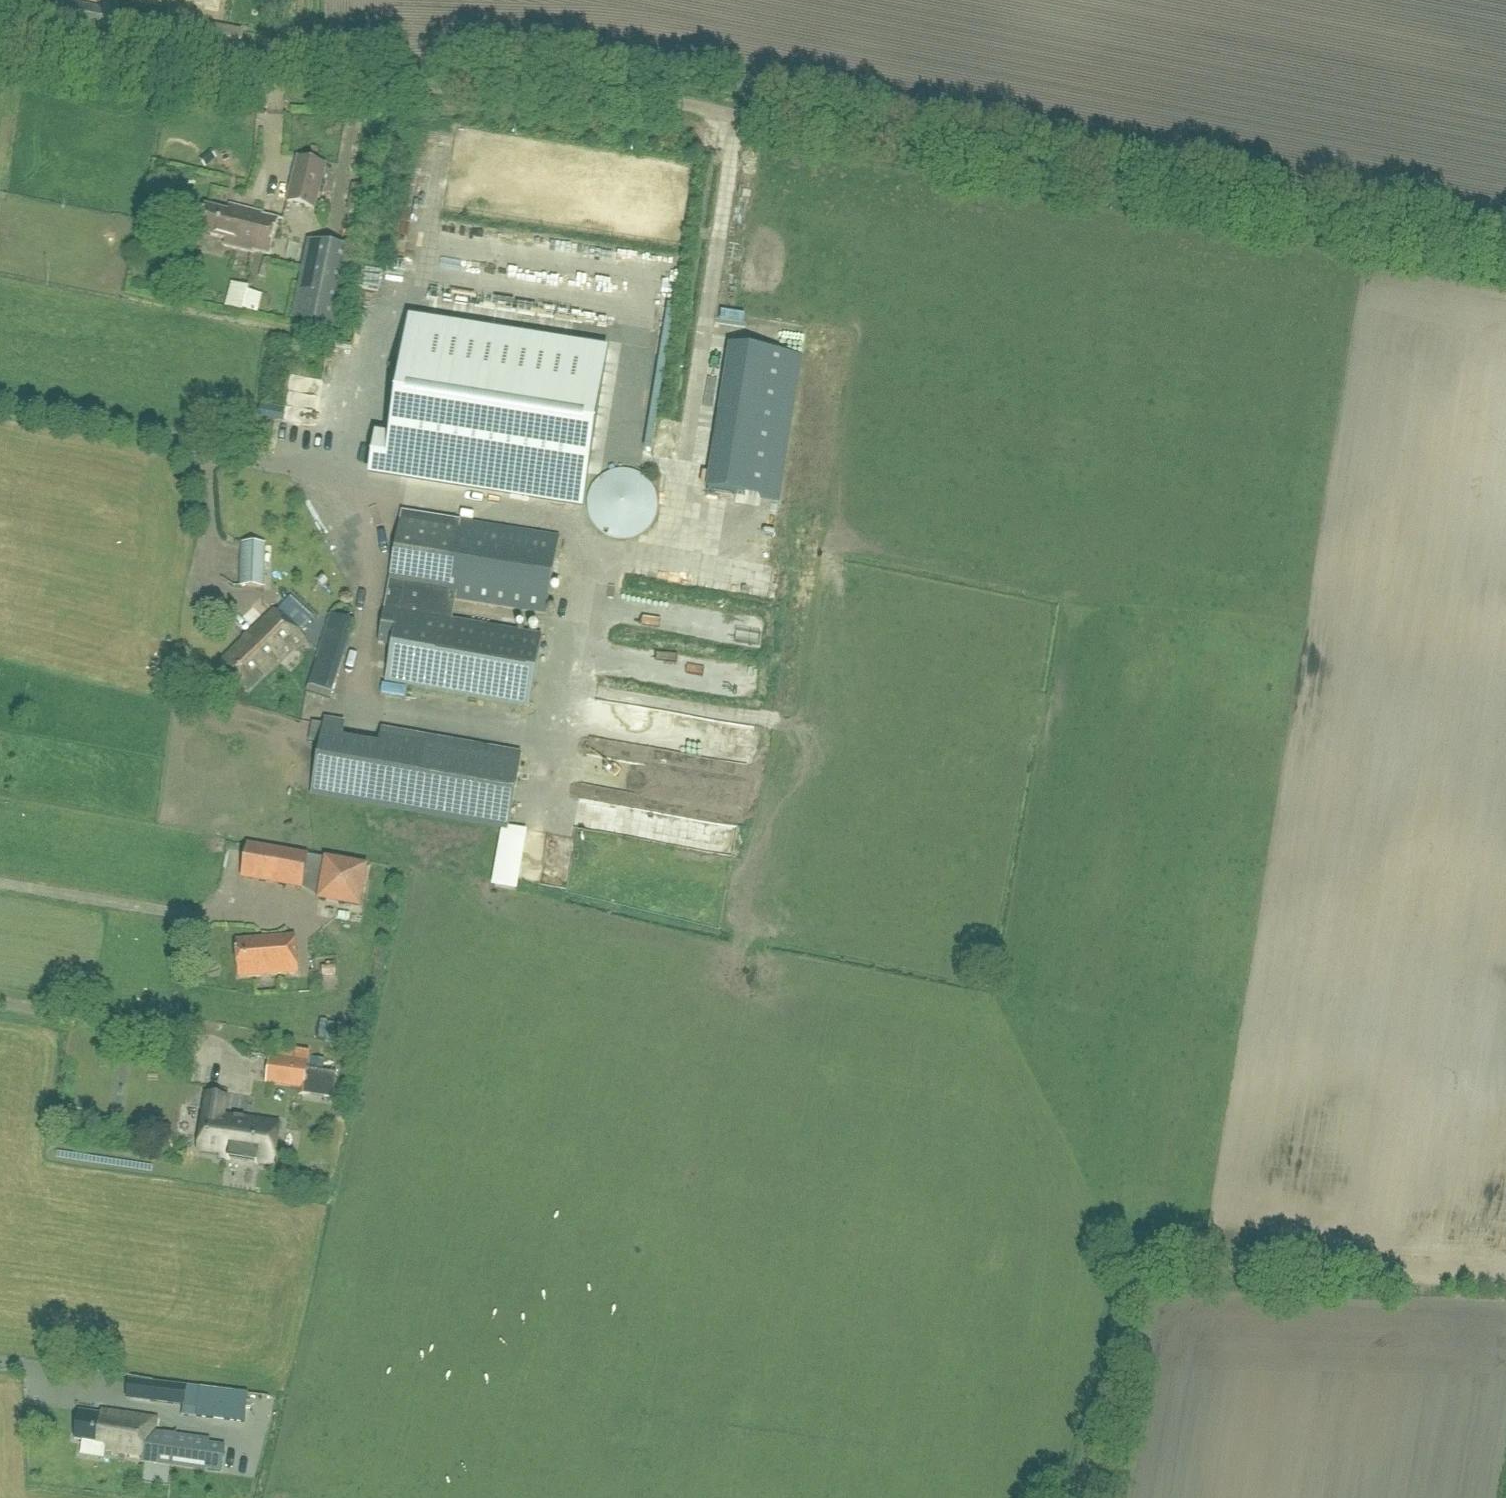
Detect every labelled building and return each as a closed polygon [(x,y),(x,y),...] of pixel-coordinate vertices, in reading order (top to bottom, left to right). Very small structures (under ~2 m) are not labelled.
[(101,11),(74,4),(69,30),(95,35),(101,11)] [(205,25),(202,49),(236,56),(241,33),(205,25)] [(315,208),(326,165),(299,159),(288,201),(315,208)] [(269,254),(278,221),(263,217),(264,213),(234,206),(233,212),(207,206),(200,232),(226,239),(224,245),(253,253),(254,250),(269,254)] [(342,328),(358,249),(319,241),(303,320),(342,328)] [(259,309),(264,288),(233,280),(228,302),(259,309)] [(607,356),(410,325),(391,444),(375,441),(370,473),(583,507),(607,356)] [(591,490),(587,502),(588,515),(594,526),(603,535),(615,539),(628,540),(640,535),(650,527),(655,515),(657,502),(653,490),(646,480),(635,473),(622,471),(610,473),(599,479),(591,490)] [(547,617),(559,539),(401,513),(388,591),(392,592),(389,611),(385,610),(379,645),(393,647),(387,683),(532,707),(543,639),(452,624),(456,602),(547,617)] [(265,589),(267,546),(240,545),(239,588),(265,589)] [(272,609),(220,666),(251,694),(303,638),(272,609)] [(329,692),(350,633),(353,623),(330,615),(327,626),(307,685),(329,692)] [(309,743),(320,745),(312,794),(508,829),(521,760),(380,735),(378,751),(341,745),(344,729),(324,725),(324,726),(313,724),(309,743)] [(644,833),(647,817),(587,807),(584,823),(644,833)] [(307,858),(248,847),(242,878),(301,889),(307,858)] [(295,937),(236,942),(239,978),(297,974),(295,937)] [(322,978),(336,977),(335,967),(322,968),(322,978)] [(303,1090),(308,1061),(269,1057),(265,1084),(303,1090)] [(312,1059),(311,1072),(323,1073),(325,1061),(312,1059)] [(223,1116),(226,1098),(206,1095),(197,1151),(219,1154),(218,1159),(272,1167),(278,1124),(223,1116)] [(186,1124),(168,1127),(174,1157),(192,1153),(186,1124)] [(157,1384),(155,1404),(184,1408),(186,1388),(157,1384)] [(245,1425),(248,1396),(200,1390),(196,1419),(245,1425)] [(78,1416),(74,1441),(83,1442),(80,1465),(105,1469),(107,1452),(142,1457),(142,1462),(205,1471),(205,1470),(222,1472),(225,1447),(209,1444),(209,1439),(155,1432),(157,1420),(101,1412),(100,1419),(92,1418),(93,1415),(82,1413),(82,1416),(78,1416)]
